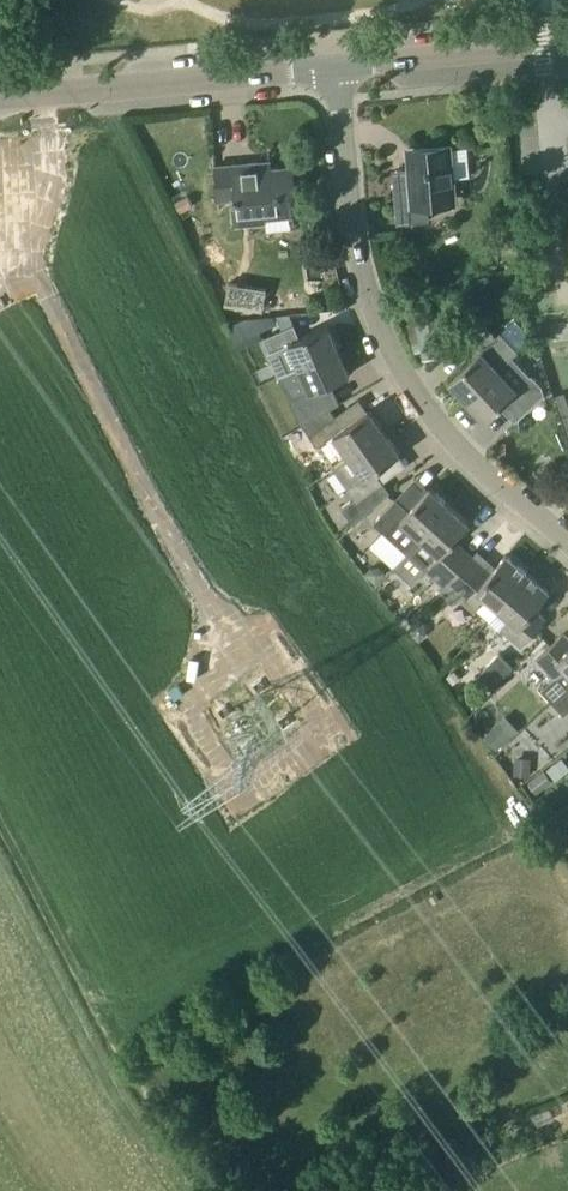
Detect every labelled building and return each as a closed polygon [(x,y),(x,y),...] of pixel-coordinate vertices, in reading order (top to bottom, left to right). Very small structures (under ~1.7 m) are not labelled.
[(394,181),(398,223),(429,220),(427,200),(449,199),(449,200),(455,199),(451,148),(409,152),(411,184),(396,185),(395,181),(394,181)] [(266,217),(294,215),(292,192),(296,192),(293,165),(258,169),(257,162),(233,164),(236,197),(231,197),(234,225),(266,222),(266,217)] [(247,291),(230,285),(224,301),(241,308),(247,291)] [(415,317),(423,359),(450,354),(443,318),(462,315),(459,299),(440,302),(441,312),(415,317)] [(241,348),(264,338),(261,331),(278,324),(274,315),(255,318),(245,319),(231,325),(241,348)] [(300,367),(340,349),(329,325),(300,339),(294,325),(265,338),(272,352),(290,343),(300,367)] [(501,331),(496,336),(487,326),(463,347),(473,358),(449,380),(468,400),(500,370),(499,369),(519,351),(501,331)] [(299,413),(328,399),(322,387),(350,374),(340,349),(300,367),(311,391),(293,399),(299,413)] [(500,370),(468,400),(486,419),(510,397),(519,407),(543,386),(533,374),(516,389),(500,370)] [(349,456),(385,431),(370,409),(345,428),(336,416),(309,435),(318,447),(334,435),(349,456)] [(375,470),(401,452),(385,431),(349,456),(350,456),(334,468),(350,489),(349,489),(358,502),(384,482),(375,470)] [(497,456),(507,456),(507,441),(497,442),(497,456)] [(431,487),(410,509),(397,497),(374,522),(408,553),(409,553),(452,505),(431,487)] [(452,505),(409,553),(425,567),(443,582),(442,584),(445,587),(440,593),(441,594),(475,556),(456,539),(470,522),(452,505)] [(489,620),(499,608),(529,574),(507,554),(491,571),(475,556),(441,594),(453,605),(462,595),(478,609),(478,610),(489,620)] [(380,566),(372,566),(365,574),(376,584),(387,573),(380,566)] [(529,574),(499,608),(510,617),(501,628),(523,647),(547,619),(535,609),(550,592),(529,574)] [(403,593),(389,580),(379,591),(393,603),(403,593)] [(427,635),(427,625),(420,618),(408,630),(420,642),(427,635)] [(565,632),(537,657),(556,678),(567,668),(567,669),(567,636),(565,632)] [(493,688),(500,679),(490,670),(482,678),(493,688)] [(497,750),(509,738),(496,725),(484,737),(497,750)] [(530,776),(532,757),(516,756),(514,775),(530,776)] [(544,770),(529,783),(537,794),(553,781),(544,770)] [(560,837),(567,848),(567,831),(560,837)]
